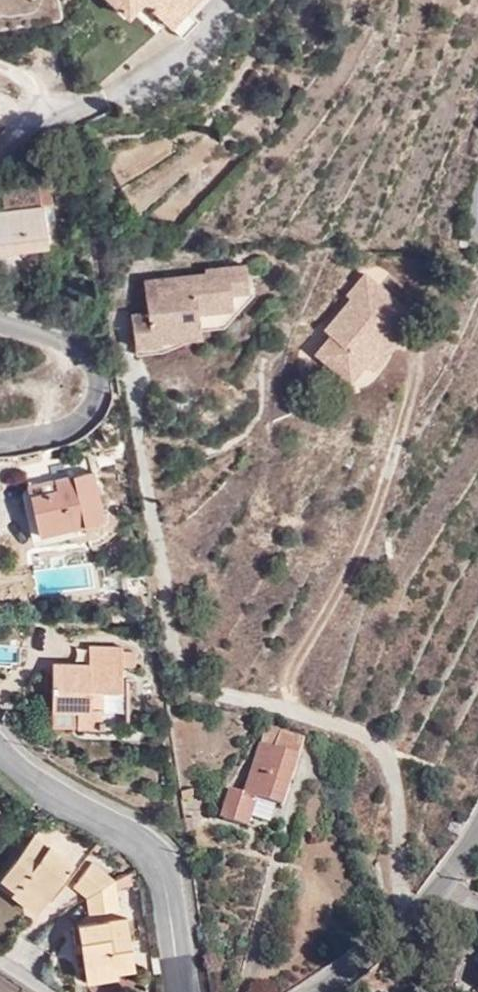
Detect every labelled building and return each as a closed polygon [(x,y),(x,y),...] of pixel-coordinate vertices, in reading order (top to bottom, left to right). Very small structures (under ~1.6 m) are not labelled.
[(117,6),(128,16),(142,0),(122,0),(117,6)] [(182,35),(196,19),(191,14),(186,9),(194,0),(144,0),(182,35)] [(204,0),(194,0),(186,9),(191,14),(204,0)] [(47,244),(57,243),(49,185),(3,191),(6,209),(0,210),(0,250),(47,244)] [(134,344),(160,342),(159,326),(198,321),(197,310),(231,305),(229,290),(247,288),(248,270),(208,274),(209,277),(146,282),(149,313),(132,314),(134,344)] [(349,298),(323,330),(330,336),(315,353),(349,380),(365,362),(360,358),(377,338),(381,341),(408,310),(365,273),(346,295),(349,298)] [(231,305),(197,310),(198,321),(199,330),(223,327),(252,294),(247,288),(229,290),(231,305)] [(365,362),(349,381),(359,384),(362,384),(368,381),(378,371),(398,338),(404,332),(410,329),(415,325),(418,319),(416,310),(412,305),(408,310),(381,341),(377,338),(361,358),(365,362)] [(198,321),(159,326),(160,342),(200,335),(199,330),(198,321)] [(104,516),(94,468),(56,476),(53,462),(25,469),(40,530),(104,516)] [(51,660),(50,708),(76,709),(76,723),(99,723),(100,686),(120,686),(122,644),(89,644),(88,661),(51,660)] [(76,709),(50,708),(50,721),(76,723),(76,709)] [(258,801),(281,809),(303,739),(264,726),(244,790),(234,787),(225,817),(250,825),(258,801)] [(197,791),(196,783),(184,785),(185,793),(197,791)] [(225,817),(234,787),(230,786),(221,815),(225,817)] [(273,833),(281,809),(258,801),(250,825),(273,833)] [(197,825),(195,813),(187,813),(189,826),(197,825)] [(2,876),(17,887),(21,881),(44,900),(74,861),(36,832),(2,876)] [(76,884),(88,895),(117,877),(96,860),(76,884)] [(133,883),(131,869),(117,877),(88,895),(91,910),(121,906),(118,886),(133,883)] [(21,881),(17,887),(14,890),(37,908),(44,900),(21,881)] [(82,923),(88,965),(119,961),(120,968),(137,966),(129,915),(82,923)] [(119,961),(88,965),(90,977),(121,972),(120,968),(119,961)]
